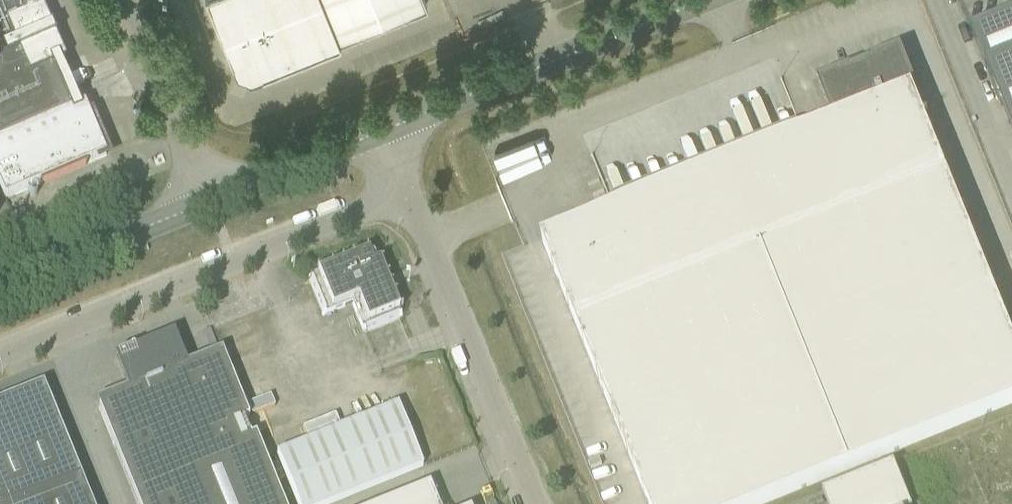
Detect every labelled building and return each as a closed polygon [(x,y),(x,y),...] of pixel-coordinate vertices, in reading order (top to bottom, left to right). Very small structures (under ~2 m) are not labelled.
[(5,200),(106,156),(85,106),(78,109),(59,65),(64,63),(39,6),(25,12),(19,0),(0,0),(0,189),(5,200)] [(424,0),(206,0),(231,62),(235,74),(251,80),(262,76),(262,75),(340,44),(338,40),(426,4),(424,0)] [(971,31),(1011,132),(1011,14),(971,31)] [(908,69),(901,50),(868,63),(869,65),(851,72),(851,71),(818,84),(833,122),(542,240),(648,503),(763,503),(1011,403),(1011,336),(925,120),(929,118),(908,69)] [(402,318),(386,278),(375,250),(307,277),(308,280),(308,279),(322,313),(321,313),(322,316),(352,304),(364,333),(366,332),(400,318),(400,319),(402,318)] [(128,389),(96,402),(103,421),(137,503),(284,503),(256,435),(250,437),(244,421),(249,418),(229,369),(222,351),(185,366),(173,337),(117,359),(128,389)] [(43,385),(18,395),(17,395),(0,402),(0,503),(91,503),(43,385)] [(277,454),(297,503),(330,503),(422,467),(397,406),(277,454)] [(823,491),(828,503),(911,503),(894,462),(823,491)] [(429,485),(382,503),(437,503),(429,485)]
